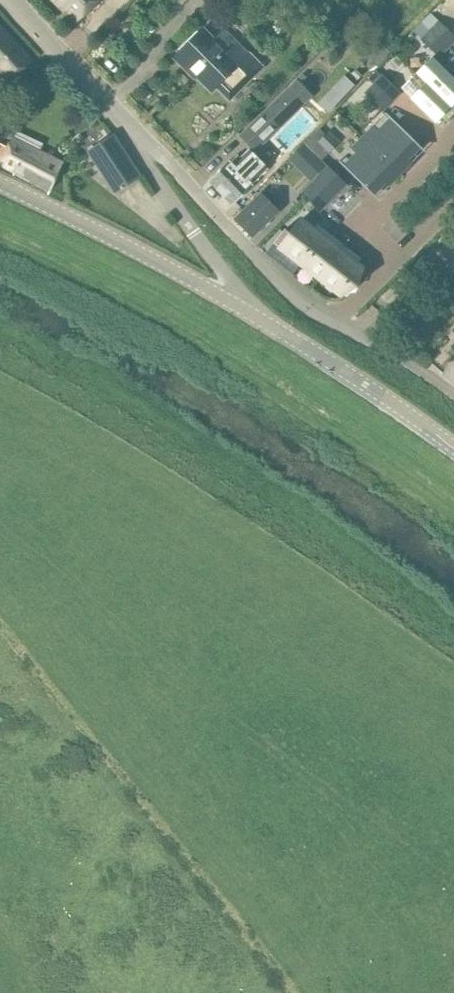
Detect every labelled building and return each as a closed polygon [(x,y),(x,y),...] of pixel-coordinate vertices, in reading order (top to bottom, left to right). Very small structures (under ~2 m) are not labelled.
[(73,21),(96,0),(53,0),(73,21)] [(448,47),(453,41),(453,35),(439,21),(430,30),(448,47)] [(31,58),(0,24),(0,72),(7,80),(31,58)] [(215,37),(205,27),(175,57),(174,56),(173,57),(186,70),(188,67),(211,89),(210,87),(214,84),(232,102),(265,69),(224,27),(215,37)] [(439,57),(448,47),(430,30),(421,39),(439,57)] [(386,37),(375,47),(384,56),(395,46),(386,37)] [(451,107),(453,104),(453,80),(441,67),(431,58),(416,73),(451,107)] [(436,122),(451,107),(416,73),(402,88),(411,97),(411,98),(436,122)] [(374,84),(392,101),(401,92),(383,75),(374,84)] [(383,111),(392,101),(374,84),(365,93),(383,111)] [(278,122),(265,109),(241,133),(253,146),(278,122)] [(362,137),(401,175),(407,169),(403,164),(420,147),(420,148),(421,147),(394,121),(393,122),(395,122),(382,135),(373,126),(362,137)] [(62,161),(41,151),(40,150),(43,145),(15,131),(2,159),(6,160),(3,165),(49,187),(62,161)] [(115,191),(139,174),(113,134),(88,150),(115,191)] [(395,181),(401,175),(362,137),(351,148),(361,157),(349,169),(348,168),(347,169),(373,195),(374,195),(374,194),(391,177),(395,181)] [(316,177),(325,168),(302,147),(293,156),(316,177)] [(267,168),(252,152),(248,156),(244,153),(240,157),(237,153),(209,180),(233,205),(261,178),(259,176),(267,168)] [(319,175),(337,193),(346,184),(328,166),(319,175)] [(260,190),(278,208),(296,190),(278,172),(260,190)] [(328,202),(337,193),(319,175),(310,184),(328,202)] [(320,211),(328,202),(310,184),(301,193),(320,211)] [(234,218),(252,235),(277,209),(260,192),(234,218)] [(301,264),(322,236),(301,219),(290,233),(285,229),(274,243),(301,264)] [(318,277),(344,244),(336,237),(331,243),(322,236),(301,264),(318,277)] [(344,244),(318,277),(340,295),(362,267),(353,260),(357,254),(344,244)]
